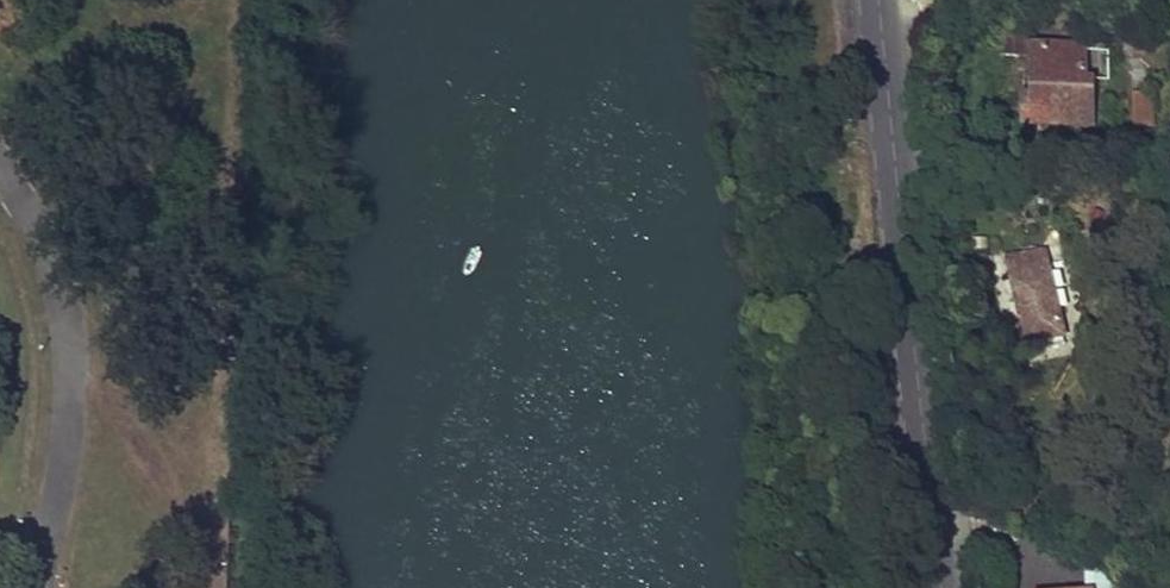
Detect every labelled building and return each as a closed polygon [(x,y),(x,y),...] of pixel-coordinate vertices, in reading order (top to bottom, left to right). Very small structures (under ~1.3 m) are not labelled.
[(1082,50),(1029,51),(1030,100),(1023,100),(1023,122),(1090,121),(1089,80),(1083,80),(1082,50)] [(1153,91),(1129,92),(1131,125),(1154,125),(1153,91)] [(1058,331),(1036,250),(1001,259),(1023,341),(1058,331)]
